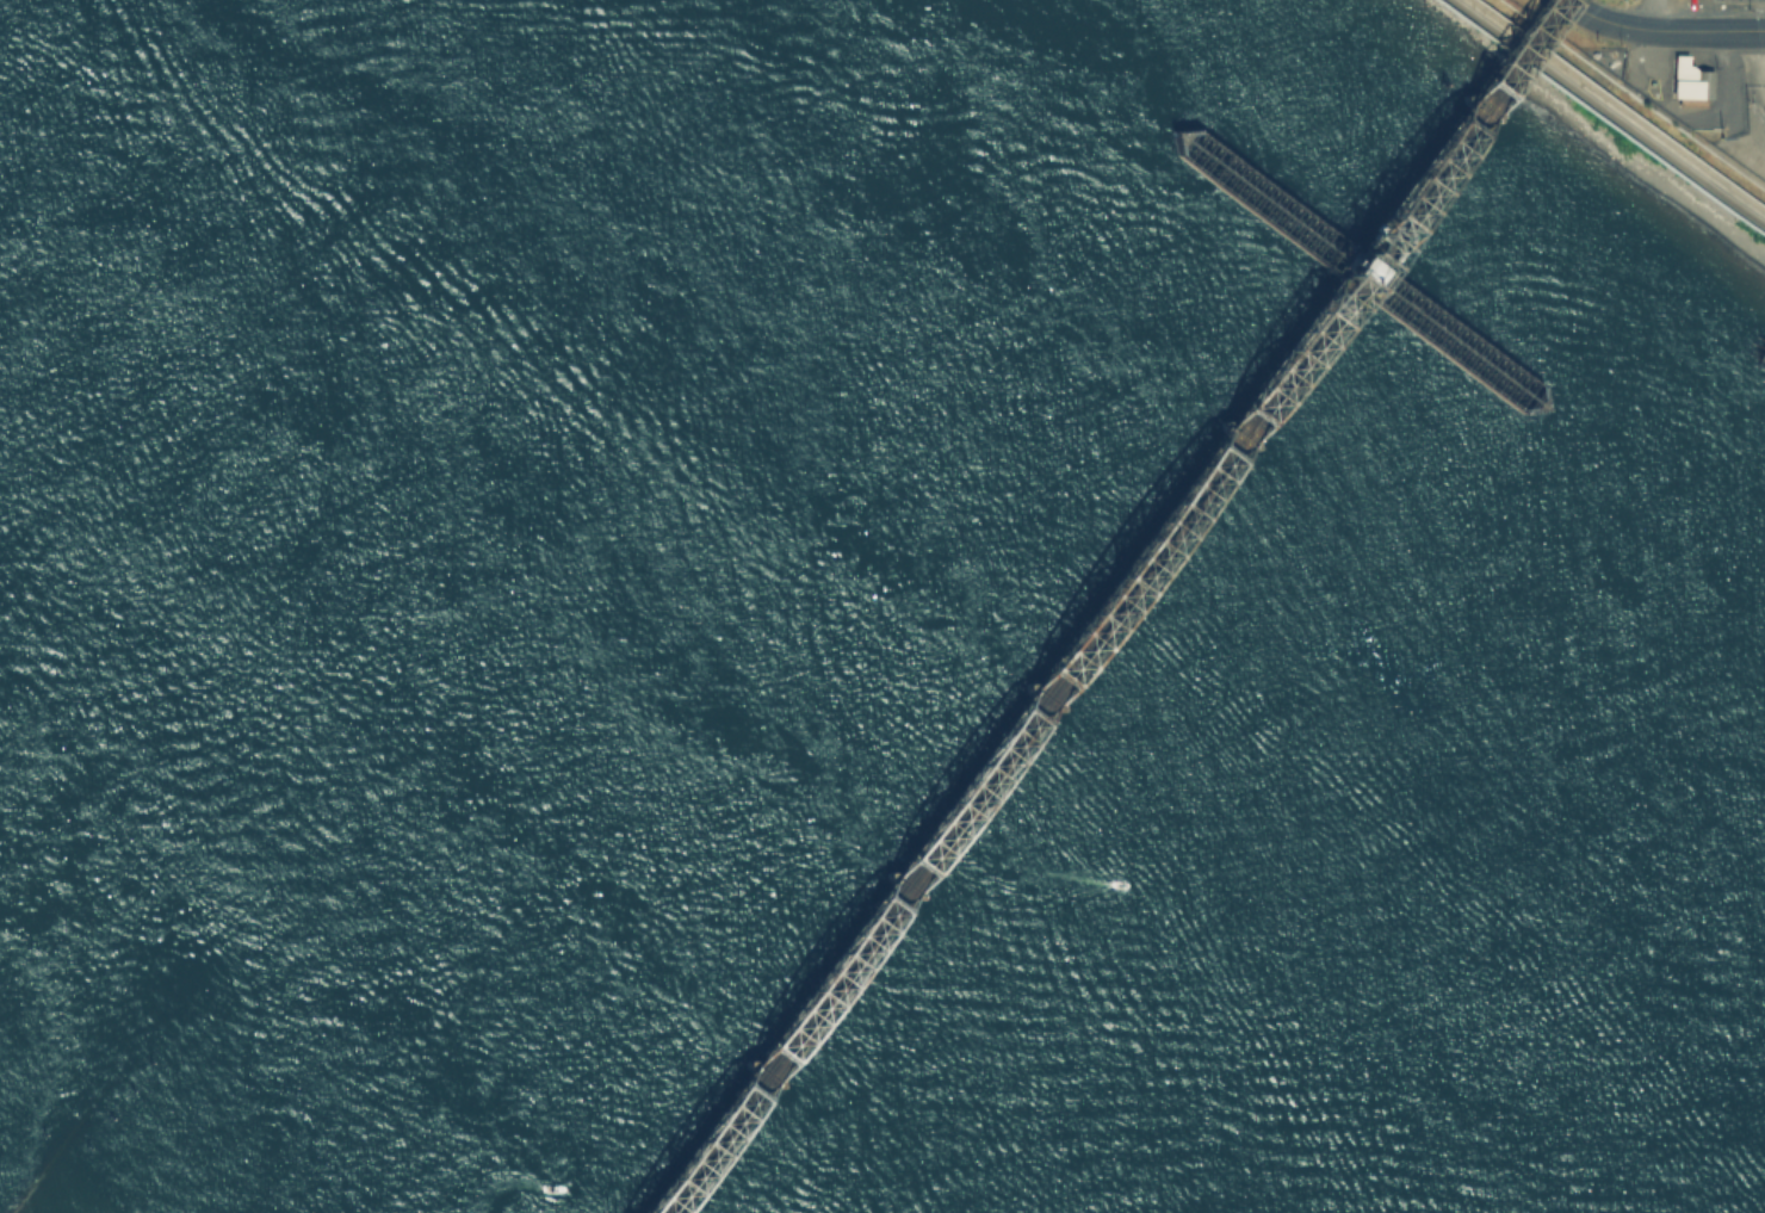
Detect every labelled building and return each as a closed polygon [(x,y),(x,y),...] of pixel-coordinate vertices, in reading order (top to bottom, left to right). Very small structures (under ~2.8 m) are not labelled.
[(1711,98),(1712,69),(1686,68),(1686,55),(1672,54),(1672,97),(1711,98)]
